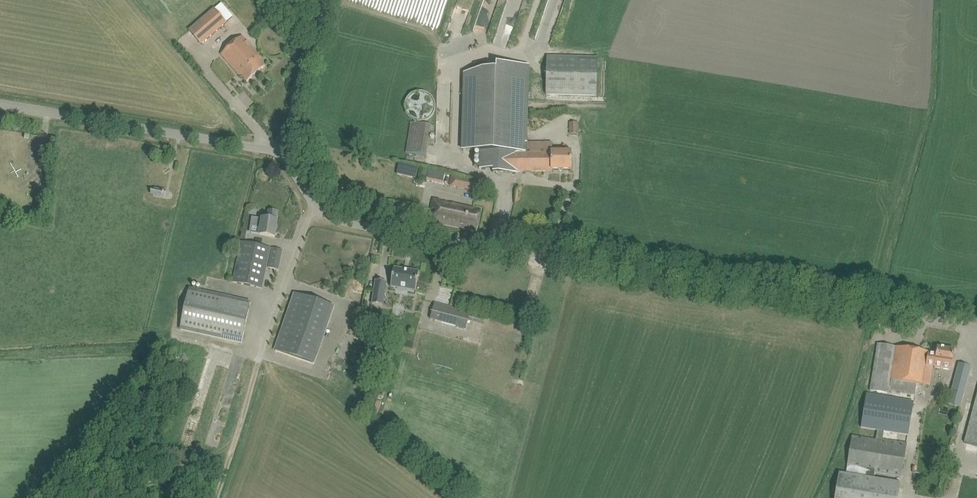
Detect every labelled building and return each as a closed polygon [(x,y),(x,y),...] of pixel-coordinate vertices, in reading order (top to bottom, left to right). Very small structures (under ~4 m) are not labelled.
[(244,15),(252,10),(244,0),(234,0),(244,15)] [(214,9),(189,30),(202,45),(226,23),(214,9)] [(242,36),(221,54),(240,76),(241,75),(247,82),(265,66),(259,59),(261,58),(242,36)] [(210,64),(222,78),(232,69),(220,55),(210,64)] [(546,94),(597,96),(598,57),(547,55),(546,94)] [(493,169),(493,171),(518,172),(552,172),(552,170),(571,170),(571,151),(561,150),(561,147),(552,147),(552,142),(525,142),(527,65),(497,64),(497,70),(483,69),(465,73),(463,150),(480,151),(479,169),(493,169)] [(435,120),(433,92),(406,94),(408,122),(435,120)] [(411,122),(406,152),(426,157),(430,133),(434,133),(436,127),(411,122)] [(578,135),(579,122),(569,122),(570,134),(578,135)] [(389,182),(391,172),(381,170),(379,179),(389,182)] [(479,181),(451,175),(449,186),(477,192),(479,181)] [(151,196),(164,198),(166,191),(155,188),(155,190),(153,189),(151,196)] [(477,231),(480,211),(435,200),(433,209),(438,210),(435,222),(477,231)] [(256,218),(255,225),(260,226),(259,235),(275,237),(278,221),(277,221),(278,212),(269,211),(268,220),(262,219),(256,218)] [(271,248),(261,246),(241,241),(232,282),(262,288),(271,248)] [(273,248),(269,268),(279,270),(283,251),(273,248)] [(394,268),(391,287),(416,291),(419,272),(394,268)] [(376,280),(372,304),(383,305),(387,282),(376,280)] [(251,302),(241,300),(190,289),(180,330),(242,343),(251,302)] [(334,307),(296,294),(276,351),(314,364),(334,307)] [(435,303),(430,320),(457,327),(456,328),(466,331),(468,321),(471,312),(463,310),(435,303)] [(834,497),(898,497),(900,483),(874,479),(875,473),(901,477),(907,443),(883,439),(884,432),(896,434),(908,436),(913,406),(889,402),(890,390),(915,394),(917,384),(924,385),(928,362),(936,363),(935,367),(951,370),(952,364),(953,359),(954,349),(938,347),(937,354),(929,352),(878,344),(869,399),(866,399),(864,409),(861,428),(876,431),(875,439),(852,435),(845,474),(839,473),(834,497)] [(959,365),(950,396),(962,399),(971,368),(959,365)] [(965,443),(967,443),(965,449),(976,453),(976,451),(976,397),(965,443)]
